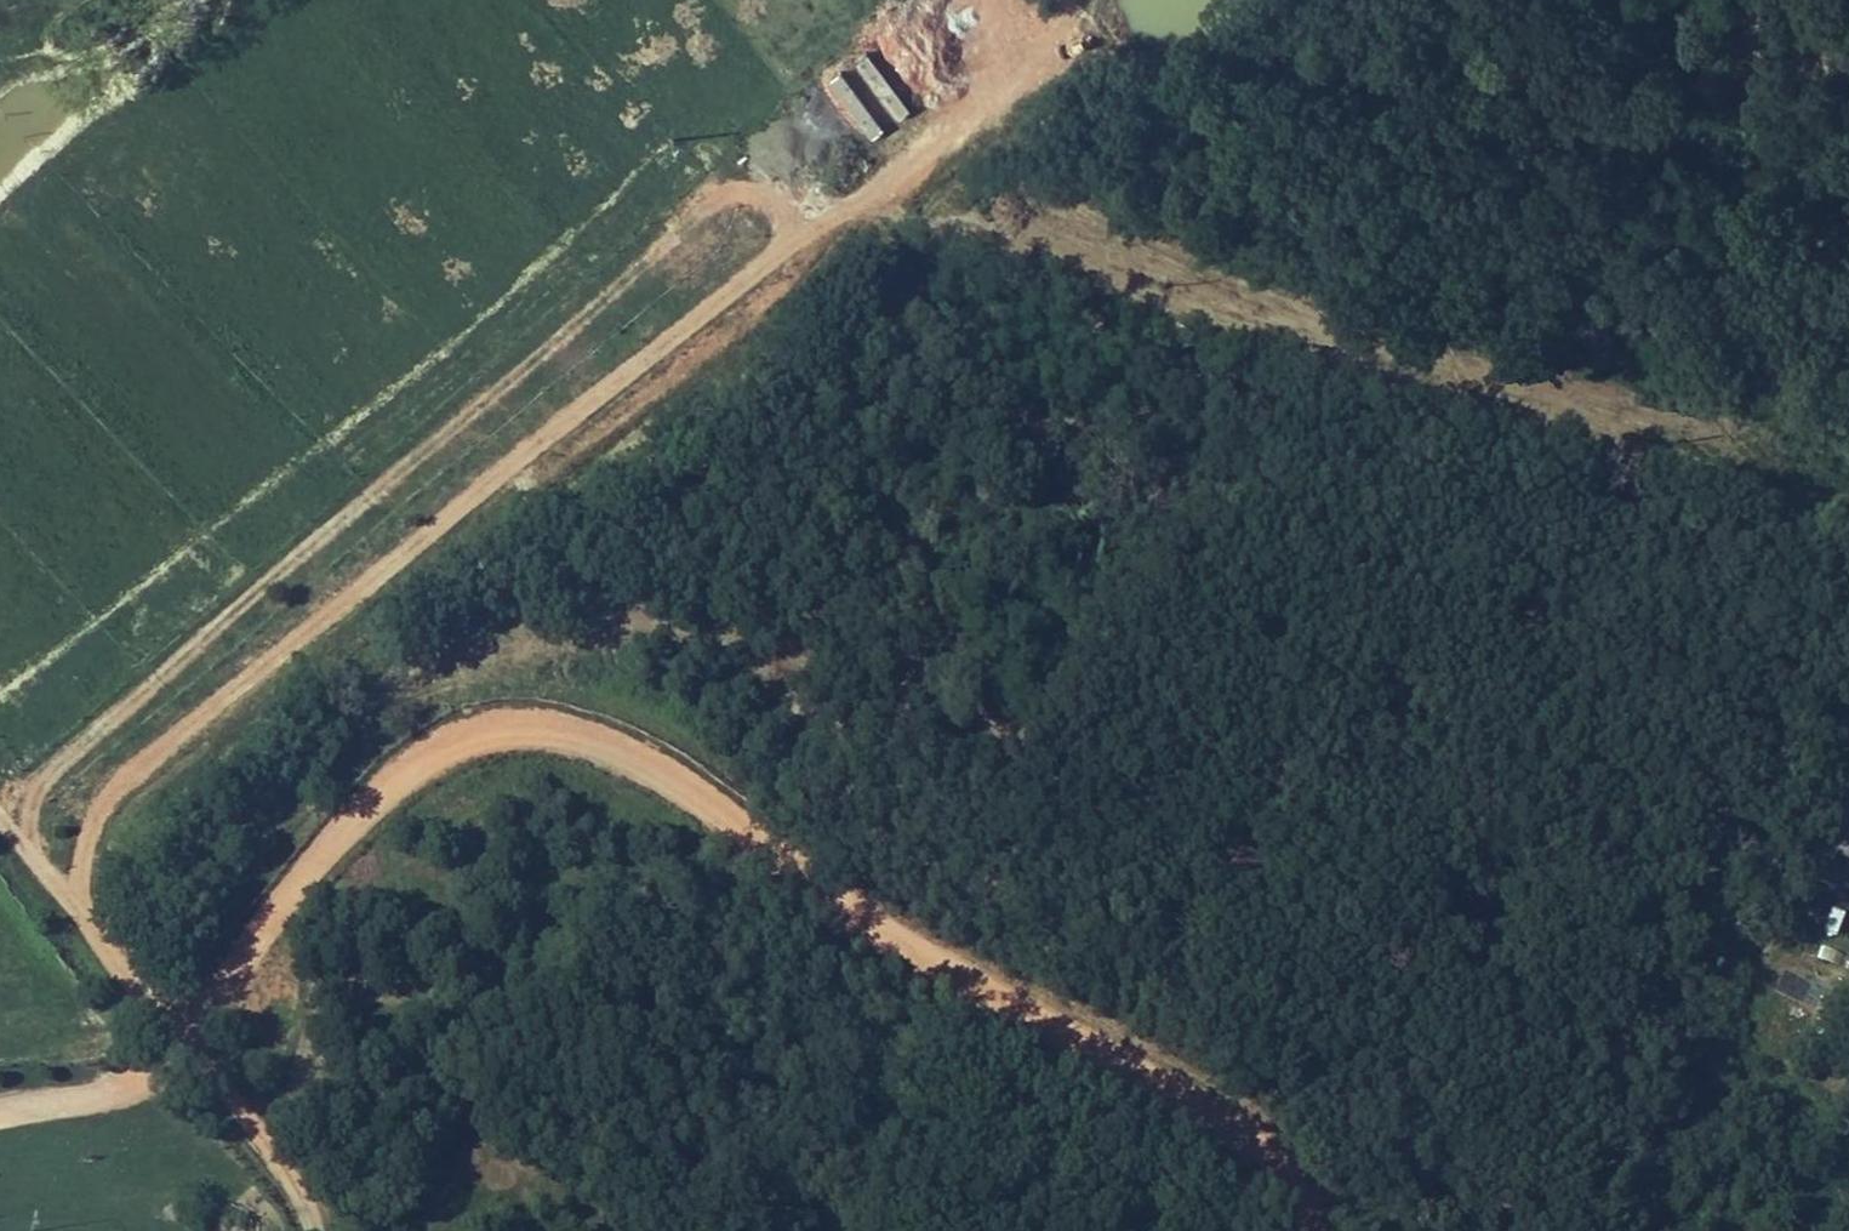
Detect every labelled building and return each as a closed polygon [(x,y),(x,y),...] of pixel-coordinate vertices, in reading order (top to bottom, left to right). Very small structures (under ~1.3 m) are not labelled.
[(1814,862),(1840,873),(1846,858),(1848,859),(1848,790),(1845,788),(1814,862)]
